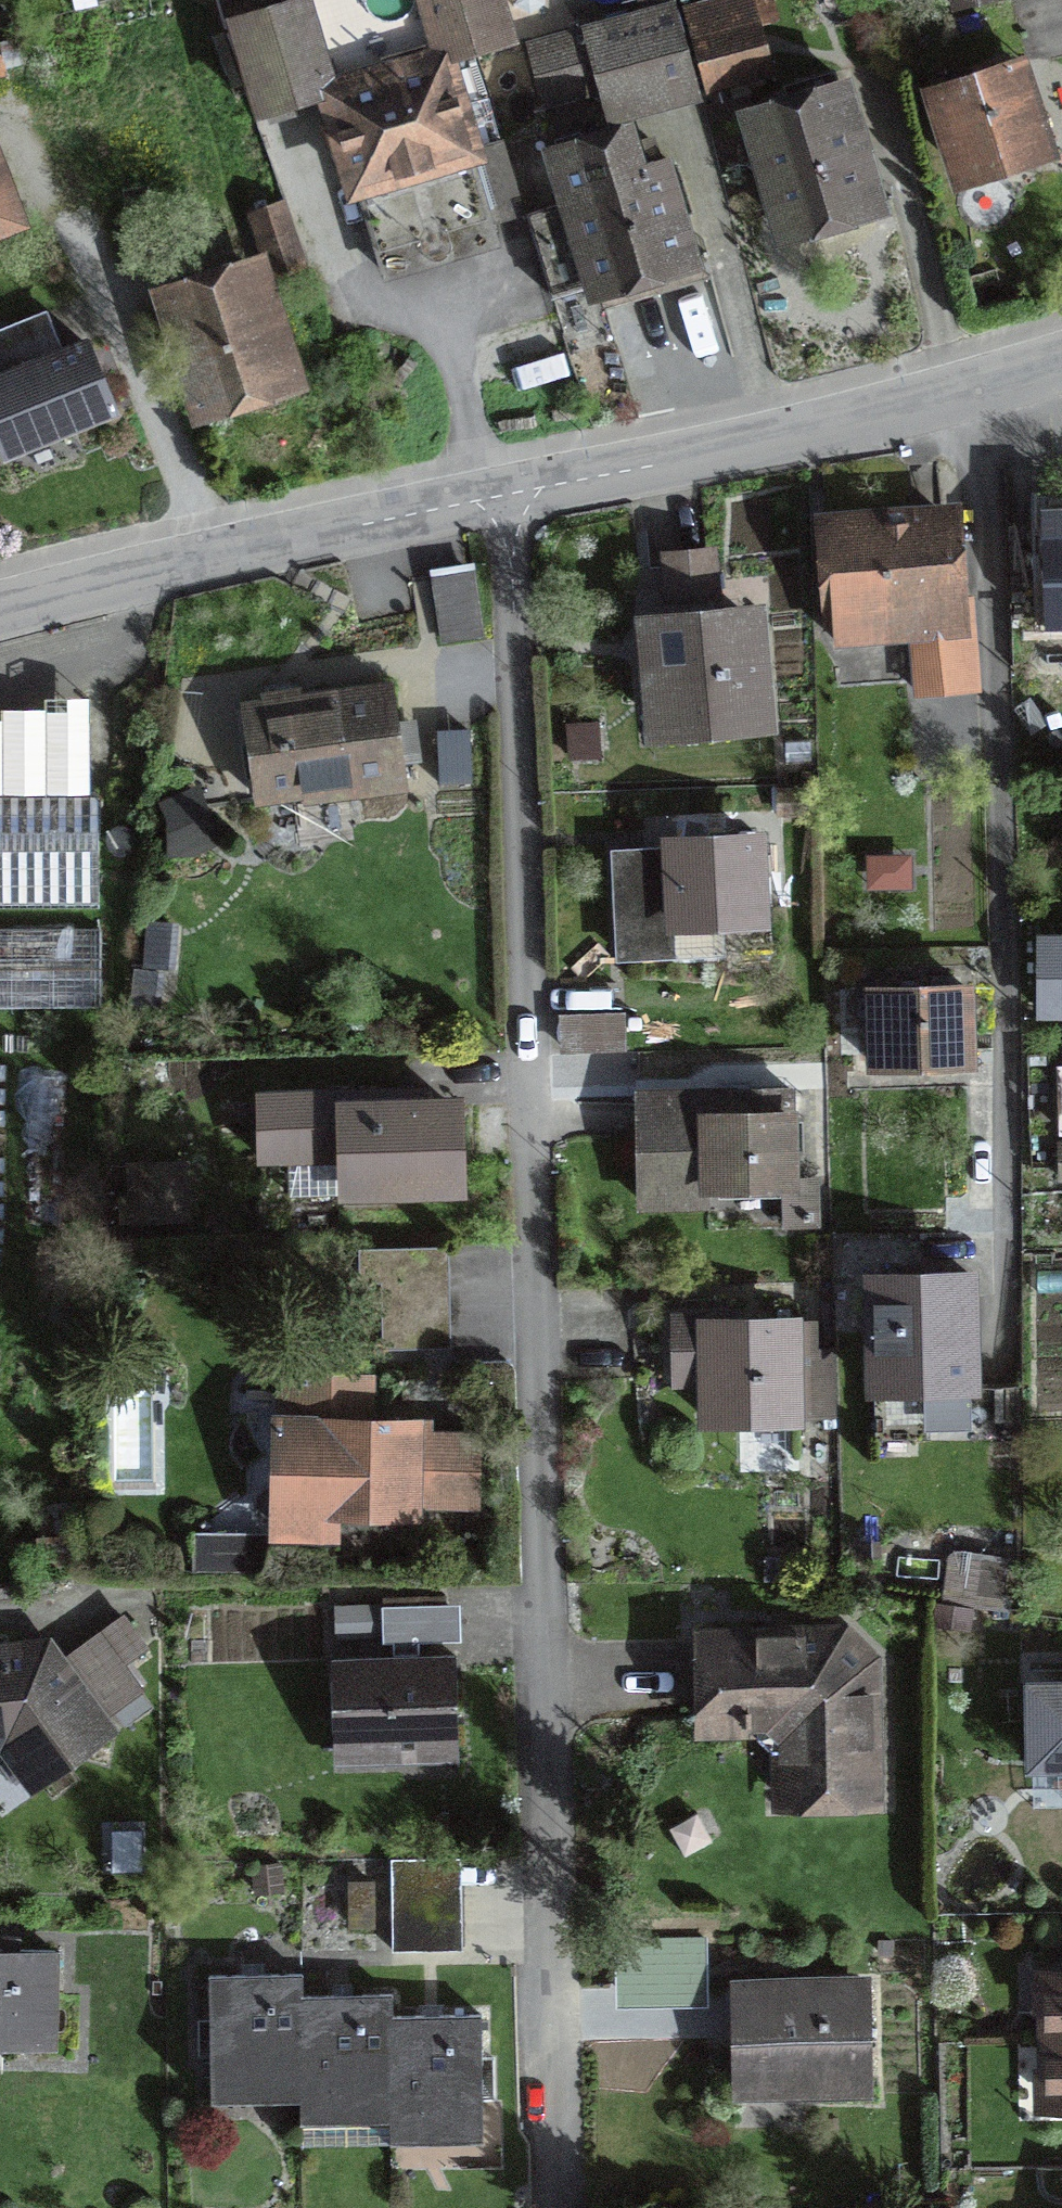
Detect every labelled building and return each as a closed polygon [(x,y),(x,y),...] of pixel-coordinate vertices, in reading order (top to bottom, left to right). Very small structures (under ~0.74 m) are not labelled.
[(492,224),(490,216),(522,207),(502,141),(471,151),(444,61),(511,41),(499,0),(228,0),(262,115),(329,95),(378,259),(492,224)] [(771,69),(751,0),(717,0),(685,9),(706,86),(771,69)] [(966,176),(1040,152),(1009,57),(999,60),(989,27),(1009,20),(1004,4),(921,30),(966,176)] [(669,11),(534,49),(549,100),(600,86),(608,114),(692,90),(669,11)] [(872,204),(833,72),(796,83),(802,105),(755,119),(787,229),(872,204)] [(553,297),(688,259),(658,161),(637,167),(628,139),(559,160),(570,201),(528,214),(553,297)] [(17,220),(0,176),(0,227),(17,220)] [(274,277),(305,266),(282,204),(251,216),(274,277)] [(169,297),(204,406),(288,379),(254,270),(169,297)] [(0,378),(0,437),(6,452),(112,409),(85,343),(0,378)] [(1045,509),(1046,532),(1010,534),(1012,600),(1047,599),(1048,625),(1061,625),(1061,508),(1045,509)] [(908,732),(978,726),(972,599),(955,600),(949,520),(829,529),(836,625),(825,626),(826,642),(901,637),(908,732)] [(674,626),(713,623),(710,554),(667,557),(672,596),(674,626)] [(443,641),(481,635),(472,573),(434,579),(443,641)] [(713,623),(674,626),(652,628),(661,727),(759,717),(750,619),(713,623)] [(388,686),(246,706),(259,799),(308,793),(306,785),(345,779),(347,793),(403,786),(388,686)] [(469,731),(437,733),(439,783),(471,782),(469,731)] [(0,791),(0,907),(99,907),(99,791),(0,791)] [(670,846),(670,851),(616,854),(621,955),(719,950),(717,918),(761,916),(757,841),(670,846)] [(0,929),(0,1007),(99,1007),(99,929),(0,929)] [(1061,1012),(1061,940),(1042,939),(1042,1012),(1061,1012)] [(874,989),(876,1066),(967,1064),(965,987),(949,987),(948,976),(935,977),(936,988),(874,989)] [(632,1029),(575,1029),(575,1065),(632,1066),(632,1029)] [(639,1097),(641,1201),(708,1200),(708,1186),(782,1184),(783,1221),(811,1220),(811,1182),(792,1183),(790,1089),(749,1090),(749,1094),(639,1097)] [(409,1092),(260,1096),(260,1157),(346,1155),(347,1186),(456,1183),(454,1107),(410,1108),(409,1092)] [(128,1165),(130,1221),(190,1219),(187,1163),(128,1165)] [(443,1249),(383,1251),(385,1346),(445,1344),(443,1249)] [(967,1272),(873,1275),(876,1390),(922,1389),(923,1421),(971,1420),(972,1441),(1022,1441),(1021,1373),(1016,1373),(1016,1384),(970,1384),(967,1272)] [(705,1419),(795,1417),(795,1323),(674,1325),(675,1383),(705,1383),(705,1419)] [(282,1376),(282,1529),(331,1530),(331,1510),(410,1511),(410,1501),(477,1502),(478,1436),(412,1435),(412,1423),(369,1422),(370,1377),(282,1376)] [(197,1539),(197,1564),(269,1564),(269,1540),(197,1539)] [(382,1606),(383,1641),(449,1639),(448,1604),(382,1606)] [(121,1620),(55,1668),(43,1652),(0,1657),(0,1736),(7,1736),(35,1774),(99,1728),(94,1721),(137,1689),(119,1663),(141,1647),(121,1620)] [(704,1638),(706,1725),(752,1724),(752,1736),(756,1735),(771,1754),(782,1754),(783,1800),(870,1798),(868,1660),(850,1643),(819,1644),(819,1636),(704,1638)] [(457,1759),(455,1655),(346,1658),(349,1762),(457,1759)] [(1031,1683),(1032,1764),(1061,1764),(1061,1683),(1031,1683)] [(461,1888),(460,1857),(391,1858),(391,1889),(461,1888)] [(461,1888),(391,1889),(392,1919),(461,1918),(461,1888)] [(461,1918),(392,1919),(392,1950),(462,1949),(461,1918)] [(0,1949),(0,2034),(8,2034),(8,2048),(52,2049),(54,1950),(0,1949)] [(302,2103),(300,1996),(302,1995),(302,1974),(209,1975),(212,2104),(300,2103),(302,2103)] [(1061,2040),(1061,1978),(1048,1978),(1049,2040),(1061,2040)] [(735,2095),(870,2093),(868,1979),(733,1981),(735,2095)] [(392,2124),(390,2016),(392,2016),(391,1994),(302,1995),(300,1996),(302,2103),(300,2103),(300,2122),(390,2121),(390,2124),(392,2124)] [(481,2014),(392,2016),(390,2016),(392,2124),(390,2124),(390,2144),(482,2143),(481,2014)] [(1049,2040),(1050,2102),(1061,2102),(1061,2040),(1049,2040)]
